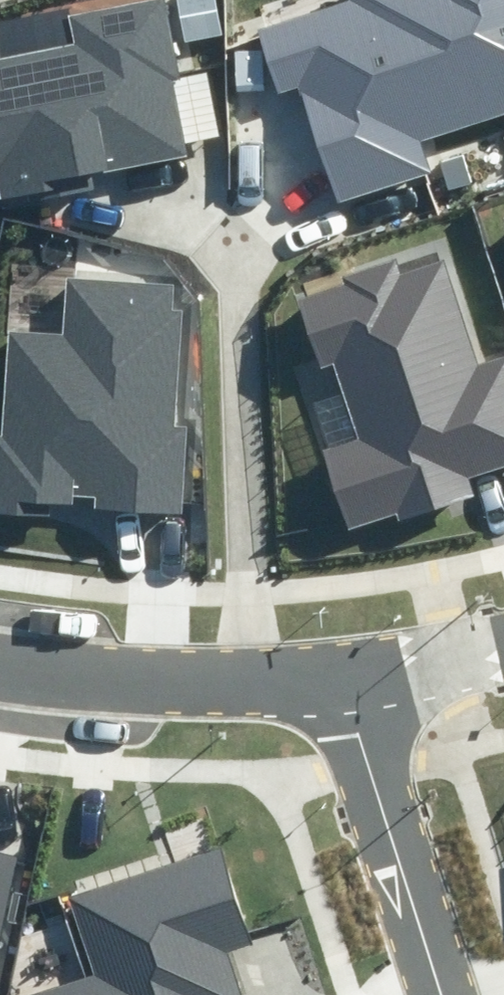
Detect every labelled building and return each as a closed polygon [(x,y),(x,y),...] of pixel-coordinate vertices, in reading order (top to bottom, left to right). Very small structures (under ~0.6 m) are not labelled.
[(184,44),(220,37),(213,0),(175,0),(184,44)] [(339,200),(433,168),(425,143),(503,116),(503,0),(350,0),(351,4),(261,35),(280,90),(299,83),(339,200)] [(162,3),(70,21),(68,12),(0,26),(0,207),(97,188),(94,175),(185,158),(182,142),(216,136),(204,75),(177,80),(162,3)] [(462,154),(437,161),(446,190),(472,182),(462,154)] [(299,300),(320,372),(332,369),(353,439),(317,449),(343,536),(479,496),(474,479),(503,470),(503,356),(474,365),(442,258),(400,270),(397,260),(345,275),(348,285),(299,300)] [(37,521),(37,511),(186,518),(191,420),(179,419),(184,318),(167,317),(168,290),(68,285),(66,334),(10,331),(5,433),(0,432),(0,519),(37,521)] [(63,891),(88,968),(15,992),(17,994),(241,994),(226,951),(253,942),(220,840),(63,891)] [(14,860),(0,857),(0,928),(14,860)]
